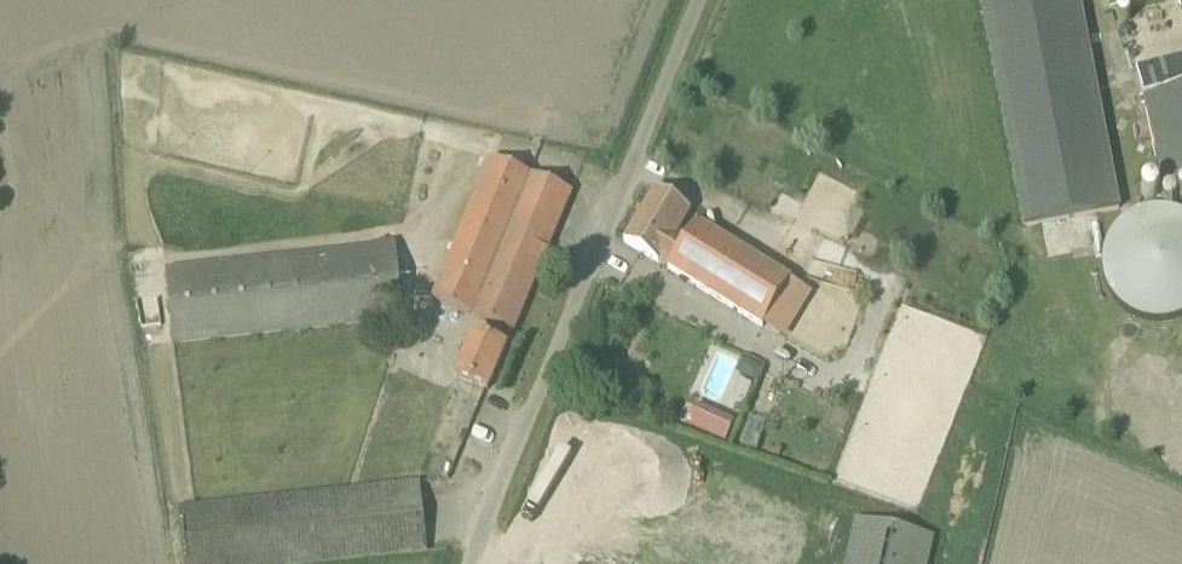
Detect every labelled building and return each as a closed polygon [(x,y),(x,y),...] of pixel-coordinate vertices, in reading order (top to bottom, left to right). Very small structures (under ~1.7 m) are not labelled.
[(1079,0),(980,0),(1023,228),(1118,210),(1079,0)] [(1172,0),(1109,0),(1111,12),(1172,0)] [(1181,189),(1181,79),(1180,80),(1181,88),(1143,97),(1167,193),(1181,189)] [(470,180),(480,184),(432,299),(493,324),(486,340),(474,334),(456,378),(487,391),(571,192),(490,159),(486,170),(476,167),(470,180)] [(676,233),(690,211),(656,190),(624,242),(763,327),(791,280),(696,222),(685,239),(676,233)] [(1120,209),(1104,308),(1181,321),(1181,219),(1120,209)] [(403,325),(394,240),(374,243),(375,247),(166,269),(175,346),(383,323),(383,327),(403,325)] [(761,369),(741,360),(735,373),(755,382),(761,369)] [(718,424),(712,436),(724,442),(730,429),(718,424)] [(177,509),(183,563),(309,563),(427,551),(420,483),(177,509)] [(848,552),(845,563),(929,563),(935,537),(933,536),(914,532),(855,519),(848,552)] [(522,563),(703,563),(529,529),(522,563)]
